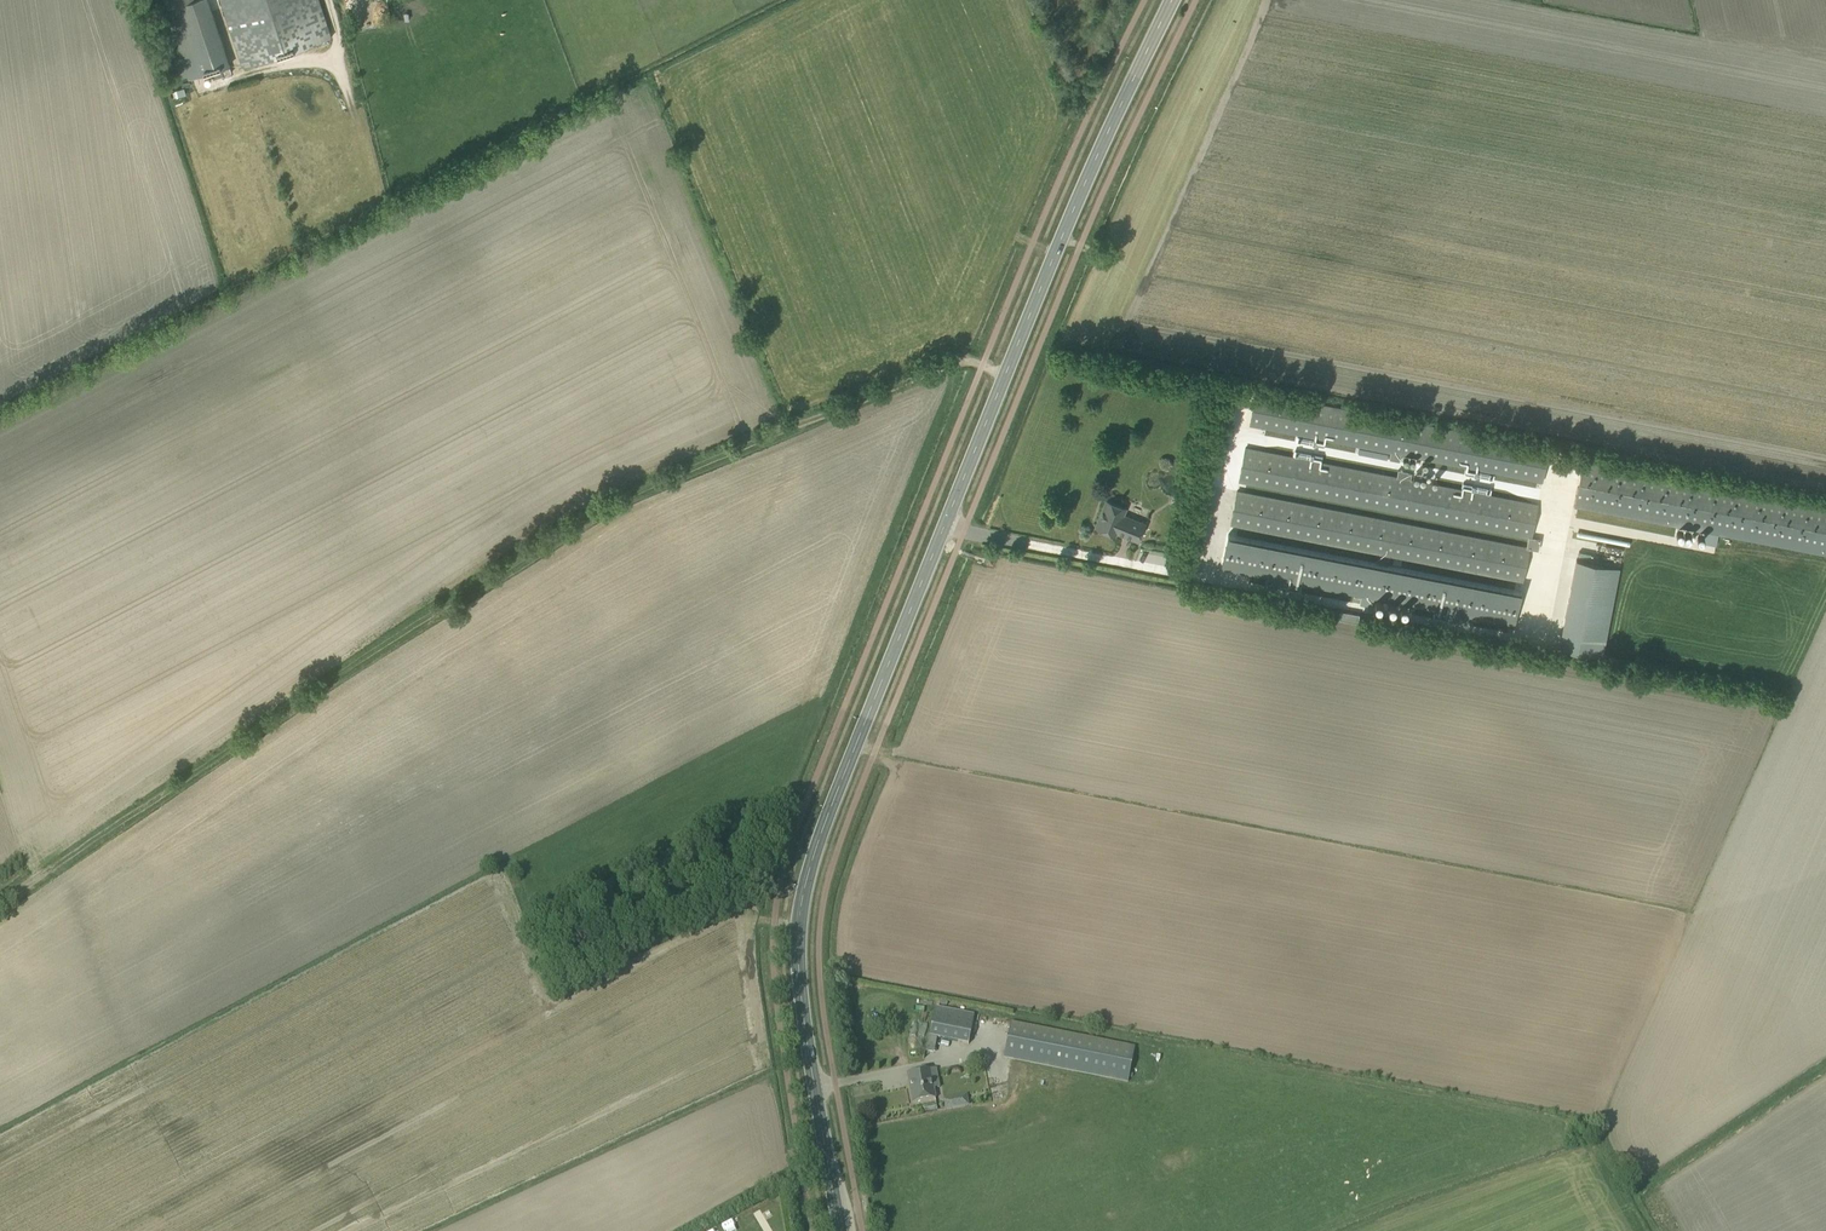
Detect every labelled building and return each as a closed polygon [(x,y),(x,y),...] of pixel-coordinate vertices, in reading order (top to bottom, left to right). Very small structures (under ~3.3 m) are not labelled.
[(231,72),(208,0),(163,0),(189,79),(211,72),(213,78),(231,72)] [(242,66),(331,36),(319,0),(220,0),(242,66)] [(1399,455),(1541,482),(1548,447),(1254,390),(1248,425),(1389,453),(1388,458),(1398,460),(1399,455)] [(1537,503),(1409,478),(1410,472),(1397,469),(1396,475),(1244,446),(1237,481),(1528,538),(1527,546),(1526,547),(1528,548),(1538,550),(1540,539),(1530,537),(1537,503)] [(1584,457),(1574,505),(1705,530),(1703,542),(1716,545),(1718,533),(1825,554),(1825,504),(1584,457)] [(1527,546),(1355,512),(1235,489),(1228,525),(1379,554),(1377,563),(1387,565),(1388,556),(1521,582),(1528,548),(1526,547),(1527,546)] [(1095,526),(1109,532),(1115,535),(1116,532),(1138,541),(1145,523),(1123,514),(1125,507),(1106,499),(1095,526)] [(1387,565),(1377,563),(1351,557),(1228,534),(1224,556),(1222,568),(1354,594),(1353,602),(1377,607),(1379,598),(1514,625),(1516,613),(1518,604),(1519,599),(1526,601),(1527,593),(1525,592),(1519,591),(1519,590),(1387,565)] [(1139,559),(1167,566),(1170,553),(1142,547),(1139,559)] [(1559,649),(1602,657),(1619,567),(1576,559),(1559,649)] [(1341,611),(1339,619),(1357,622),(1359,614),(1341,611)] [(974,1017),(936,1012),(933,1029),(971,1035),(974,1017)] [(1002,1058),(1126,1083),(1134,1046),(1009,1022),(1002,1058)] [(907,1074),(912,1103),(935,1099),(933,1089),(939,1088),(935,1069),(907,1074)] [(954,1097),(943,1099),(944,1110),(956,1107),(954,1097)]
